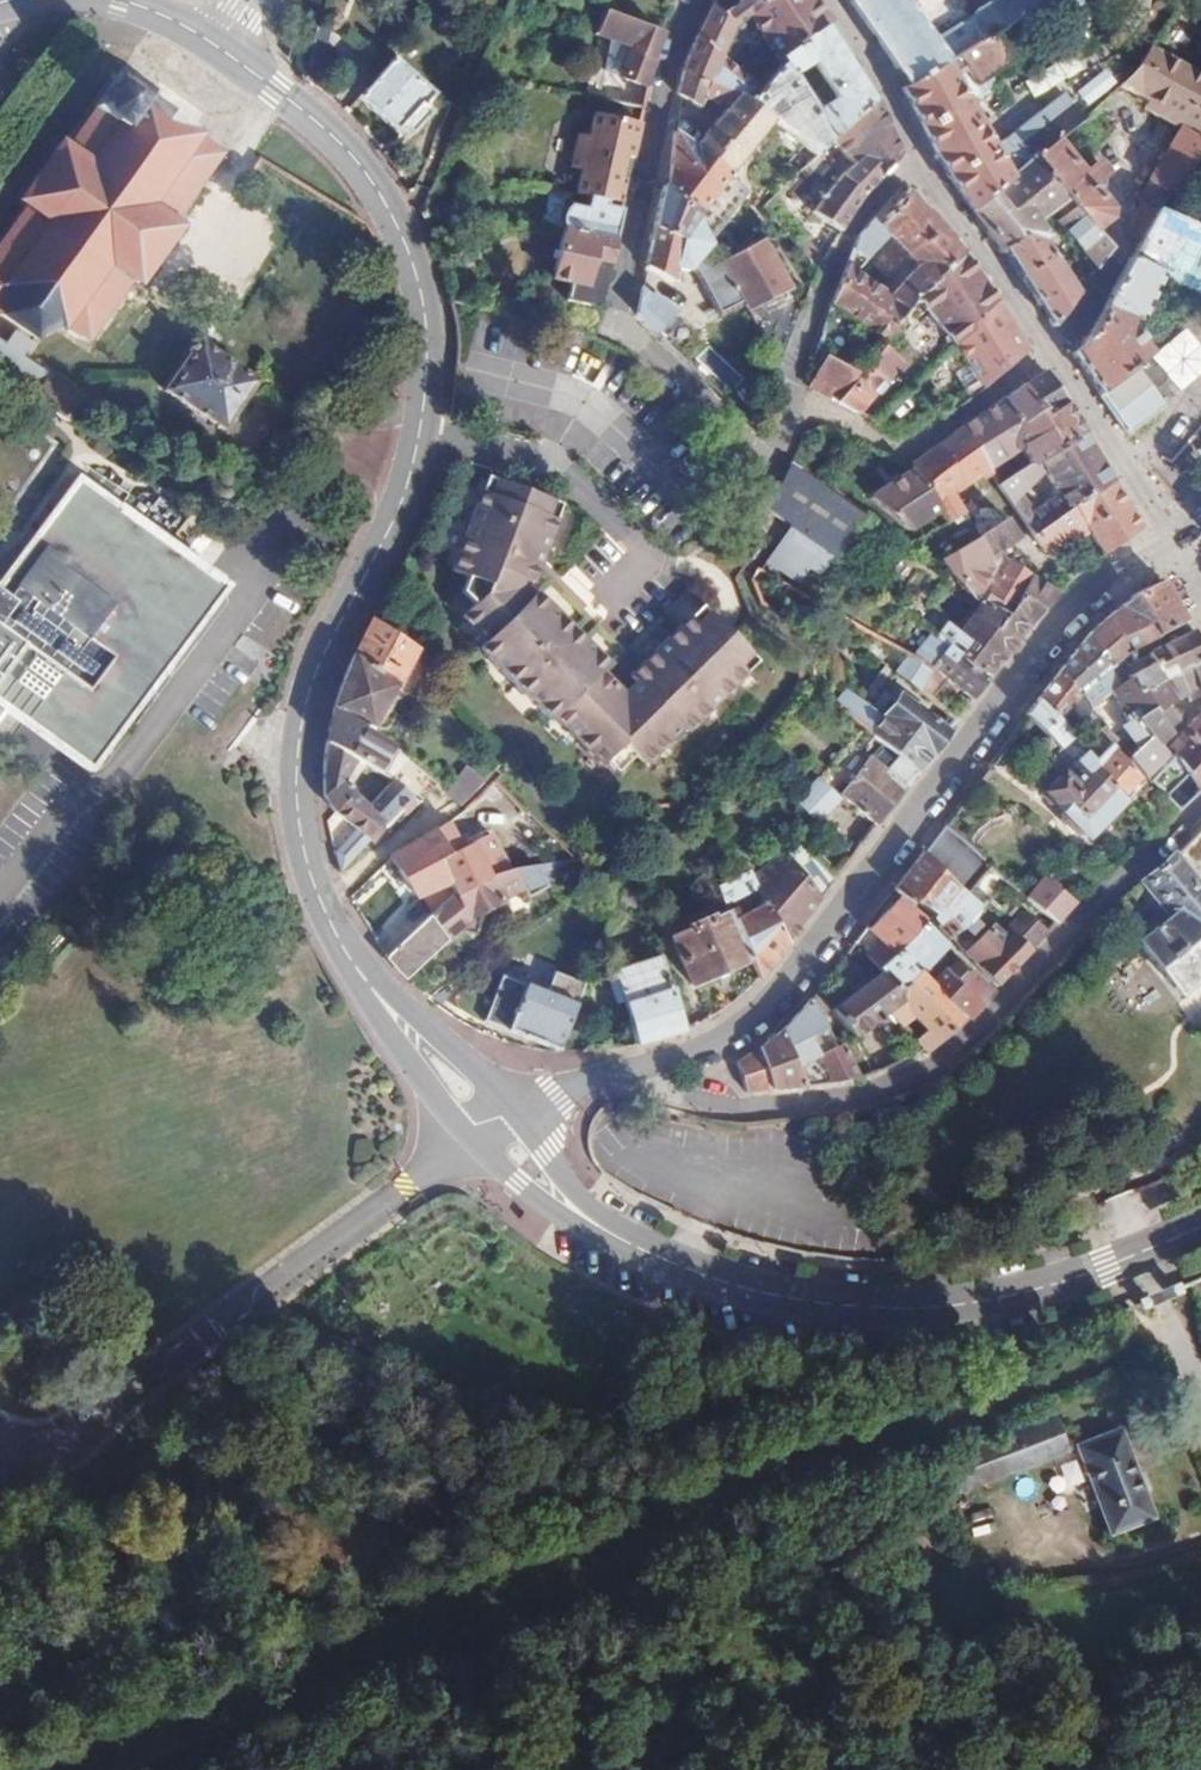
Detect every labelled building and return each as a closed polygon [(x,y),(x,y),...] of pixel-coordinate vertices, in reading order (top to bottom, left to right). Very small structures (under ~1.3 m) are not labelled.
[(765,0),(736,0),(741,4),(727,18),(738,27),(753,12),(765,0)] [(805,0),(765,0),(753,12),(768,31),(805,0)] [(823,27),(830,22),(816,0),(805,0),(768,31),(784,54),(823,27)] [(906,0),(850,0),(876,38),(909,84),(994,32),(1037,5),(1046,0),(992,0),(931,36),(906,0)] [(1037,5),(1043,14),(1050,10),(1051,12),(1060,5),(1061,7),(1069,2),(1069,0),(1046,0),(1037,5)] [(686,68),(738,96),(743,100),(748,95),(759,82),(747,73),(745,75),(724,57),(738,27),(727,18),(712,7),(708,13),(700,30),(686,68)] [(647,62),(658,32),(608,13),(600,34),(614,39),(608,70),(645,85),(653,64),(647,62)] [(784,54),(759,82),(748,95),(775,118),(771,122),(814,159),(828,145),(870,101),(823,27),(784,54)] [(994,32),(909,84),(903,88),(911,105),(929,142),(938,159),(944,169),(969,207),(1023,171),(1022,168),(1037,157),(1060,142),(1068,137),(1083,123),(1063,98),(992,151),(981,130),(964,101),(995,82),(990,71),(1011,58),(994,32)] [(1126,82),(1122,86),(1153,104),(1185,122),(1200,132),(1200,76),(1176,62),(1150,48),(1135,74),(1126,82)] [(391,59),(356,99),(389,130),(395,124),(404,132),(424,111),(417,105),(428,94),(391,59)] [(725,99),(732,104),(738,96),(686,68),(680,90),(684,94),(694,102),(700,106),(708,94),(719,102),(725,99)] [(1083,108),(1111,87),(1101,72),(1072,93),(1083,108)] [(218,153),(192,133),(193,130),(175,117),(172,120),(153,106),(155,104),(139,92),(136,96),(113,79),(66,146),(60,141),(21,197),(28,202),(0,241),(0,309),(35,333),(36,334),(42,327),(50,330),(54,328),(58,324),(62,327),(65,323),(70,327),(68,330),(78,337),(81,334),(89,339),(133,276),(138,279),(178,224),(172,220),(218,153)] [(819,211),(843,235),(862,201),(871,190),(883,176),(904,155),(877,94),(870,101),(828,145),(855,171),(819,211)] [(732,104),(696,145),(729,171),(764,131),(771,122),(775,118),(748,95),(743,100),(738,96),(732,104)] [(1180,131),(1185,122),(1153,104),(1147,114),(1180,131)] [(581,169),(575,192),(590,196),(609,200),(621,203),(641,122),(595,112),(589,136),(578,133),(569,166),(581,169)] [(771,122),(764,131),(796,160),(790,165),(800,174),(814,159),(771,122)] [(1185,122),(1180,131),(1200,142),(1200,132),(1185,122)] [(1200,144),(1200,142),(1180,131),(1151,182),(1148,180),(1136,199),(1142,203),(1134,217),(1128,232),(1141,239),(1156,213),(1168,202),(1200,144)] [(677,132),(668,186),(676,188),(704,210),(700,222),(709,239),(748,190),(734,177),(729,171),(696,145),(677,132)] [(1060,142),(1037,157),(1072,201),(1078,209),(1093,228),(1113,212),(1093,185),(1107,173),(1100,163),(1084,175),(1060,142)] [(1023,171),(969,207),(986,231),(992,228),(1015,263),(1053,325),(1075,296),(1044,245),(1054,238),(1045,224),(1072,201),(1037,157),(1022,168),(1023,171)] [(667,185),(658,227),(682,234),(682,233),(700,222),(704,210),(676,188),(668,186),(667,185)] [(745,312),(777,378),(801,318),(766,245),(784,234),(768,206),(748,190),(709,239),(711,242),(720,260),(745,312)] [(850,264),(834,304),(886,346),(921,304),(962,254),(909,193),(881,227),(876,222),(856,246),(869,257),(890,236),(918,267),(888,294),(859,276),(861,272),(850,264)] [(609,200),(590,196),(587,209),(570,205),(554,278),(573,282),(569,301),(601,307),(619,214),(605,211),(609,200)] [(1058,227),(1094,271),(1111,250),(1093,228),(1078,209),(1058,227)] [(1156,213),(1141,239),(1129,262),(1160,277),(1200,296),(1200,235),(1156,213)] [(682,234),(658,227),(648,266),(674,282),(676,267),(689,270),(691,266),(695,272),(700,283),(721,325),(745,312),(720,260),(710,265),(703,253),(711,242),(709,239),(700,222),(682,234)] [(962,254),(921,304),(954,347),(996,307),(962,254)] [(1081,346),(1072,354),(1128,438),(1164,411),(1153,394),(1163,388),(1165,380),(1158,371),(1151,371),(1145,362),(1149,359),(1127,329),(1137,322),(1160,277),(1129,262),(1081,346)] [(643,289),(638,313),(664,338),(680,314),(644,285),(643,289)] [(954,347),(984,386),(1025,352),(996,307),(954,347)] [(569,321),(568,331),(584,335),(587,324),(569,321)] [(253,382),(199,341),(165,387),(219,428),(253,382)] [(862,375),(840,402),(856,412),(894,368),(878,355),(862,375)] [(862,375),(824,359),(810,386),(840,402),(862,375)] [(1045,373),(1021,389),(1042,420),(1064,405),(1045,373)] [(1021,389),(963,428),(990,473),(1005,464),(1025,452),(1033,465),(1082,433),(1064,405),(1042,420),(1021,389)] [(963,428),(911,466),(913,470),(938,503),(934,506),(947,525),(943,526),(940,528),(908,549),(927,562),(940,563),(976,539),(958,510),(962,507),(955,495),(983,478),(990,473),(963,428)] [(1033,537),(1035,536),(1113,481),(1082,433),(1033,465),(1000,488),(1015,512),(1033,537)] [(788,462),(766,507),(789,526),(787,530),(816,552),(829,562),(830,562),(862,516),(788,462)] [(1005,464),(990,473),(994,481),(1010,471),(1005,464)] [(938,503),(913,470),(874,500),(906,527),(928,510),(931,508),(934,506),(938,503)] [(557,501),(485,473),(446,569),(463,575),(458,589),(470,603),(460,612),(485,639),(475,647),(545,721),(551,715),(598,766),(603,760),(615,774),(633,757),(642,766),(680,730),(684,734),(757,665),(703,609),(629,676),(634,681),(620,694),(598,671),(603,667),(533,594),(531,597),(522,588),(535,549),(540,550),(557,501)] [(994,481),(990,473),(983,478),(987,485),(994,481)] [(78,481),(31,546),(0,588),(0,728),(10,718),(90,776),(224,584),(78,481)] [(1060,552),(1066,548),(1089,533),(1104,556),(1136,535),(1138,523),(1113,481),(1035,536),(1045,550),(1060,552)] [(928,510),(940,528),(943,526),(947,525),(934,506),(931,508),(928,510)] [(976,539),(940,563),(975,593),(994,568),(990,558),(1006,544),(1018,535),(1007,519),(976,539)] [(816,552),(787,530),(764,565),(796,586),(807,569),(818,578),(829,562),(816,552)] [(982,600),(999,613),(1028,577),(1010,566),(982,600)] [(999,613),(1023,630),(1051,598),(1055,594),(1028,577),(999,613)] [(1133,595),(1089,633),(1111,665),(1118,661),(1125,671),(1130,669),(1166,647),(1162,641),(1159,636),(1186,621),(1162,579),(1133,595)] [(946,645),(987,676),(1023,630),(999,613),(982,600),(980,598),(955,632),(945,623),(935,637),(946,645)] [(393,636),(372,620),(354,657),(373,669),(393,636)] [(1169,706),(1176,702),(1165,682),(1200,662),(1200,650),(1191,632),(1166,647),(1130,669),(1136,677),(1160,712),(1169,706)] [(1089,633),(1058,674),(1077,698),(1096,680),(1111,665),(1089,633)] [(414,650),(393,636),(373,669),(394,686),(408,660),(414,650)] [(945,680),(970,697),(987,676),(946,645),(928,667),(908,656),(894,677),(920,696),(921,692),(930,698),(945,680)] [(373,669),(354,657),(334,707),(368,729),(394,686),(373,669)] [(1200,696),(1200,662),(1165,682),(1176,702),(1188,697),(1191,703),(1200,696)] [(1125,671),(1100,687),(1106,695),(1107,696),(1111,693),(1136,677),(1130,669),(1125,671)] [(1058,674),(1036,703),(1056,723),(1071,705),(1077,698),(1058,674)] [(1129,761),(1145,779),(1166,759),(1158,748),(1170,736),(1166,730),(1178,722),(1169,706),(1160,712),(1136,677),(1111,693),(1107,696),(1121,718),(1127,726),(1121,730),(1138,752),(1129,761)] [(1096,680),(1077,698),(1083,705),(1086,709),(1100,700),(1106,695),(1100,687),(1096,680)] [(897,756),(914,771),(944,732),(900,701),(882,722),(842,693),(833,704),(870,735),(870,736),(873,739),(897,756)] [(1077,698),(1071,705),(1076,711),(1083,705),(1077,698)] [(1086,709),(1095,720),(1103,714),(1108,710),(1100,700),(1086,709)] [(1036,703),(1025,717),(1058,749),(1071,737),(1056,723),(1036,703)] [(368,729),(334,707),(328,727),(325,742),(353,759),(389,783),(391,780),(417,804),(435,786),(406,760),(391,746),(368,729)] [(1095,720),(1098,726),(1102,732),(1111,724),(1103,714),(1095,720)] [(1177,812),(1189,802),(1200,790),(1200,715),(1194,721),(1199,728),(1186,742),(1179,738),(1170,749),(1176,758),(1149,783),(1177,812)] [(1102,732),(1110,740),(1121,730),(1127,726),(1121,718),(1111,724),(1102,732)] [(1093,730),(1109,750),(1114,746),(1110,740),(1102,732),(1098,726),(1093,730)] [(1097,761),(1109,750),(1093,730),(1078,743),(1084,750),(1097,761)] [(1071,737),(1058,749),(1060,751),(1072,762),(1074,760),(1084,750),(1078,743),(1075,741),(1071,737)] [(891,764),(897,756),(873,739),(867,745),(871,748),(891,764)] [(353,759),(325,742),(324,797),(335,814),(353,791),(349,784),(353,759)] [(1095,777),(1122,805),(1140,786),(1109,750),(1097,761),(1084,750),(1074,760),(1089,782),(1095,777)] [(1091,838),(1122,805),(1095,777),(1089,782),(1074,760),(1072,762),(1060,751),(1050,762),(1061,775),(1044,792),(1060,808),(1059,810),(1067,817),(1065,825),(1079,839),(1088,834),(1091,838)] [(842,796),(875,823),(914,771),(897,756),(891,764),(884,772),(870,762),(842,796)] [(465,766),(443,792),(459,807),(483,781),(465,766)] [(818,778),(794,802),(813,821),(837,798),(818,778)] [(411,811),(417,804),(391,780),(389,783),(370,806),(386,820),(401,802),(411,811)] [(353,791),(335,814),(353,829),(334,853),(343,873),(366,841),(375,849),(395,828),(386,820),(370,806),(353,791)] [(943,827),(923,854),(967,896),(980,883),(991,872),(943,827)] [(1174,856),(1200,888),(1200,828),(1174,856)] [(450,854),(437,833),(390,860),(416,898),(449,884),(456,893),(489,875),(473,843),(450,854)] [(786,856),(820,898),(834,880),(799,844),(786,856)] [(643,873),(636,851),(628,875),(643,873)] [(764,904),(784,947),(820,898),(786,856),(783,853),(753,882),(751,884),(755,890),(757,890),(764,904)] [(923,854),(894,891),(911,906),(915,901),(929,913),(927,918),(947,936),(949,934),(980,908),(967,896),(923,854)] [(1139,887),(1169,922),(1143,945),(1183,993),(1200,978),(1200,888),(1174,856),(1139,887)] [(567,872),(562,862),(543,865),(518,869),(489,875),(456,893),(449,899),(417,928),(396,946),(387,954),(404,976),(412,969),(427,956),(460,931),(464,935),(479,933),(480,916),(523,889),(531,899),(547,889),(546,886),(567,872)] [(748,960),(758,983),(784,947),(764,904),(757,890),(755,890),(751,884),(753,882),(748,870),(734,876),(716,885),(725,904),(728,911),(728,914),(748,960)] [(1026,901),(1054,925),(1081,897),(1070,887),(1061,896),(1044,882),(1026,901)] [(980,883),(967,896),(980,908),(987,902),(994,896),(980,883)] [(999,914),(1006,908),(994,896),(987,902),(999,914)] [(866,957),(878,971),(882,969),(924,925),(896,901),(870,932),(880,941),(866,957)] [(691,985),(748,960),(728,914),(713,920),(710,916),(688,925),(691,931),(672,939),(691,985)] [(964,955),(996,987),(1045,935),(1022,915),(1001,936),(991,928),(967,953),(964,955)] [(387,934),(396,946),(417,928),(407,917),(387,934)] [(882,969),(900,992),(918,973),(943,947),(924,925),(882,969)] [(669,989),(660,951),(653,953),(656,960),(618,974),(613,971),(613,970),(609,970),(607,970),(603,973),(603,977),(604,978),(604,979),(606,981),(608,982),(610,983),(615,983),(617,983),(634,1044),(667,1034),(682,1028),(672,988),(669,989)] [(945,1001),(961,1019),(988,995),(970,974),(967,976),(956,964),(945,973),(958,989),(945,1001)] [(881,976),(833,1012),(850,1039),(885,1012),(903,997),(900,992),(882,969),(878,971),(881,976)] [(916,1045),(921,1051),(923,1054),(961,1019),(945,1001),(958,989),(945,973),(943,971),(928,985),(918,973),(900,992),(903,997),(885,1012),(902,1031),(914,1021),(927,1036),(916,1045)] [(558,1051),(576,1006),(505,978),(485,1023),(558,1051)] [(817,990),(808,1002),(820,1021),(833,1012),(817,990)] [(1177,1002),(1191,1025),(1200,1019),(1200,1010),(1191,994),(1177,1002)] [(779,1031),(803,1084),(856,1077),(845,1053),(826,1064),(823,1057),(835,1050),(820,1021),(808,1002),(796,1014),(779,1031)] [(757,1049),(768,1089),(803,1084),(779,1031),(757,1049)] [(826,1064),(845,1053),(842,1046),(835,1050),(823,1057),(826,1064)] [(743,1093),(768,1089),(757,1049),(749,1056),(737,1063),(743,1093)] [(1143,1260),(1130,1267),(1146,1295),(1159,1287),(1143,1260)] [(1047,1420),(957,1454),(973,1489),(1061,1458),(1047,1420)] [(1116,1438),(1074,1457),(1103,1529),(1146,1513),(1116,1438)]
